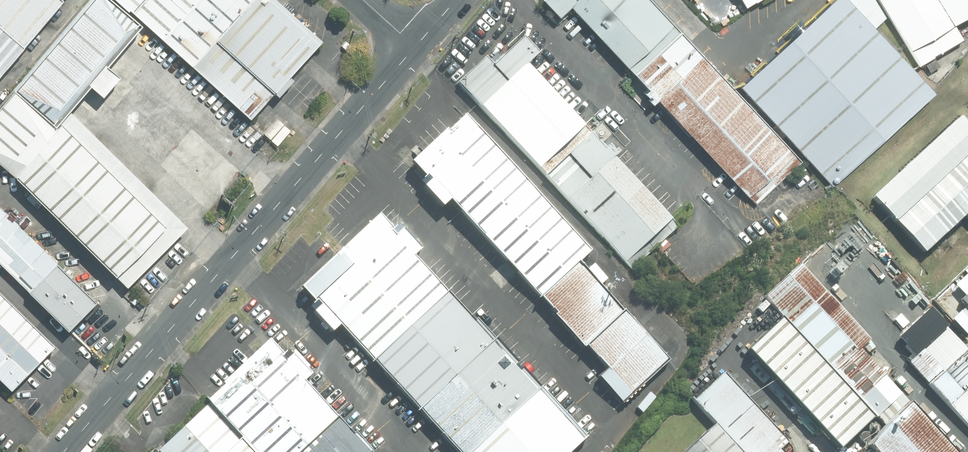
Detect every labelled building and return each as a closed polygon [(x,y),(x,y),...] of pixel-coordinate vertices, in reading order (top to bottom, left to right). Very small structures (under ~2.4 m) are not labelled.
[(125,288),(185,225),(66,114),(145,30),(244,122),(317,45),(268,0),(102,0),(0,109),(0,172),(125,288)] [(64,7),(56,0),(0,0),(0,80),(64,7)] [(638,0),(544,0),(560,18),(570,9),(737,197),(780,160),(638,0)] [(739,8),(753,0),(734,0),(739,8)] [(843,0),(834,0),(738,86),(827,184),(928,94),(843,0)] [(931,0),(871,0),(910,67),(955,41),(948,29),(931,0)] [(948,29),(967,17),(967,0),(931,0),(948,29)] [(508,36),(454,84),(616,266),(664,224),(527,70),(533,64),(508,36)] [(582,257),(459,119),(412,160),(601,373),(592,381),(615,407),(660,367),(571,267),(582,257)] [(895,226),(967,165),(967,131),(958,120),(869,195),(895,226)] [(895,226),(922,257),(967,219),(967,165),(895,226)] [(0,214),(0,271),(61,330),(90,300),(0,214)] [(375,221),(304,283),(453,451),(575,451),(578,450),(375,221)] [(872,338),(803,263),(767,295),(786,316),(878,415),(888,426),(914,403),(863,347),(872,338)] [(956,303),(967,317),(967,293),(956,303)] [(0,301),(0,387),(3,390),(47,345),(0,301)] [(937,312),(903,340),(922,362),(956,333),(937,312)] [(843,447),(878,415),(786,316),(751,347),(843,447)] [(934,391),(941,385),(964,365),(945,343),(915,369),(934,391)] [(269,346),(205,402),(249,451),(363,451),(269,346)] [(964,365),(941,385),(967,417),(967,362),(964,365)] [(729,432),(747,451),(797,451),(735,381),(706,406),(729,432)] [(915,399),(914,403),(888,426),(869,443),(877,451),(963,451),(915,399)] [(161,451),(245,451),(207,409),(160,451),(161,451)] [(729,432),(705,451),(747,451),(729,432)]
